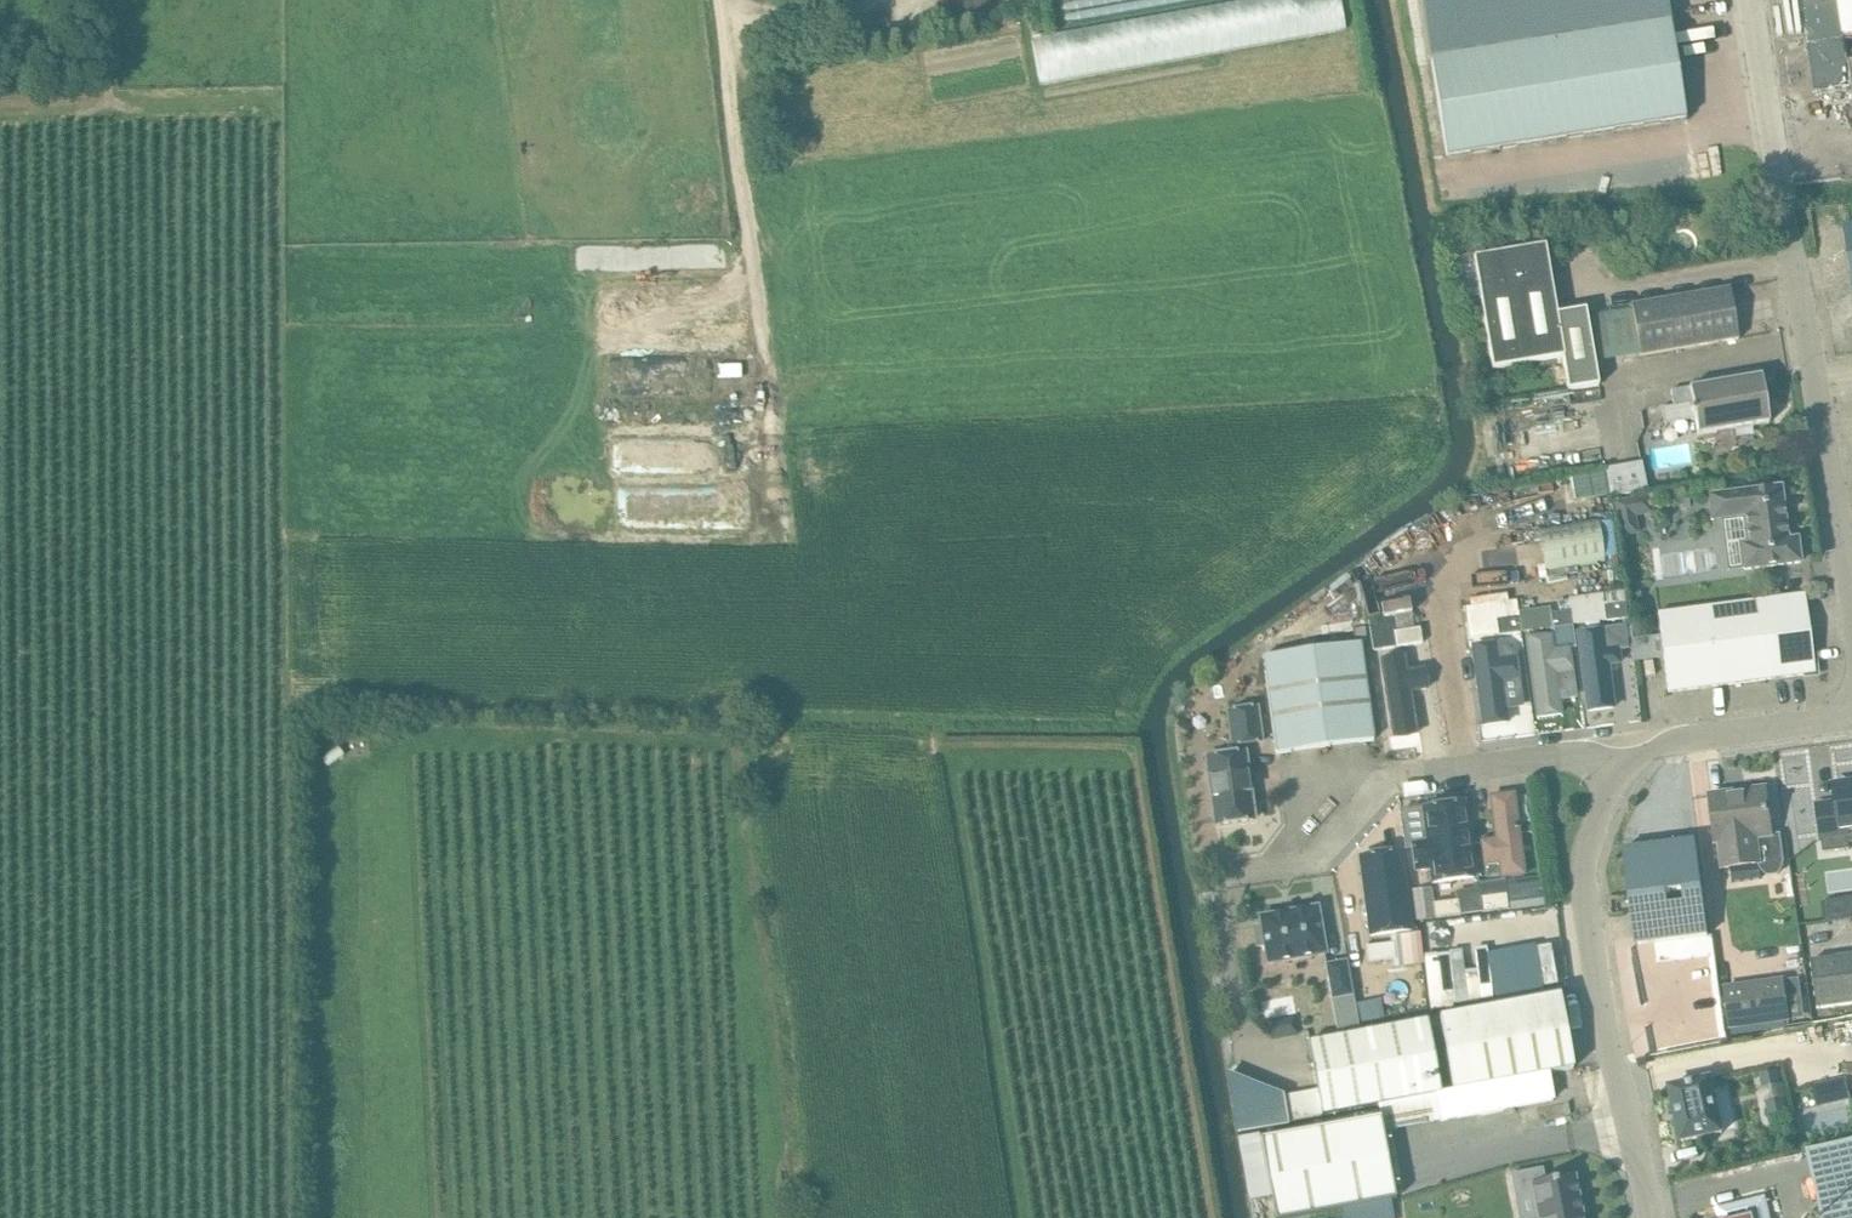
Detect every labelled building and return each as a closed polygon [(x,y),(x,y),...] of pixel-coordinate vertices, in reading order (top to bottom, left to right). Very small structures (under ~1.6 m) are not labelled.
[(1036,79),(1343,33),(1338,0),(1061,0),(1065,26),(1028,32),(1036,79)] [(1431,60),(1670,22),(1667,0),(1421,0),(1431,60)] [(1809,48),(1816,96),(1851,91),(1851,95),(1851,0),(1802,0),(1809,48)] [(1446,157),(1686,119),(1670,22),(1431,60),(1446,157)] [(1851,278),(1851,221),(1843,223),(1851,278)] [(1456,299),(1480,295),(1493,369),(1562,357),(1568,390),(1598,385),(1585,309),(1556,314),(1545,245),(1449,262),(1456,299)] [(1640,356),(1688,348),(1739,339),(1730,287),(1631,304),(1631,308),(1587,315),(1595,362),(1640,355),(1640,356)] [(1761,375),(1690,387),(1698,434),(1769,422),(1761,375)] [(1646,488),(1640,461),(1604,469),(1610,495),(1646,488)] [(1574,501),(1607,496),(1604,473),(1571,478),(1574,501)] [(1787,539),(1780,486),(1707,495),(1709,515),(1744,511),(1749,544),(1741,545),(1745,569),(1800,562),(1797,537),(1787,539)] [(1596,517),(1538,526),(1545,569),(1603,561),(1596,517)] [(1543,583),(1563,579),(1563,578),(1563,574),(1562,570),(1542,573),(1543,583)] [(1627,617),(1623,590),(1567,597),(1568,600),(1558,602),(1559,613),(1549,614),(1548,608),(1517,612),(1516,600),(1463,608),(1468,640),(1606,620),(1617,619),(1627,617)] [(1814,672),(1804,594),(1658,613),(1661,636),(1632,639),(1634,661),(1664,658),(1668,691),(1814,672)] [(1413,628),(1411,615),(1368,622),(1372,651),(1421,643),(1418,627),(1413,628)] [(1617,647),(1603,648),(1601,627),(1573,629),(1581,711),(1610,708),(1605,668),(1619,666),(1617,647)] [(1570,656),(1557,658),(1554,636),(1526,639),(1535,720),(1563,717),(1559,677),(1572,676),(1570,656)] [(1276,753),(1373,740),(1360,642),(1263,656),(1276,753)] [(1519,662),(1506,664),(1503,642),(1475,645),(1484,726),(1512,723),(1508,683),(1521,682),(1519,662)] [(1423,674),(1410,676),(1407,657),(1382,661),(1393,739),(1418,735),(1412,695),(1426,693),(1423,674)] [(1232,745),(1261,741),(1256,707),(1227,711),(1232,745)] [(1253,819),(1244,753),(1205,758),(1214,825),(1253,819)] [(1835,787),(1837,801),(1815,804),(1819,839),(1822,839),(1824,852),(1849,849),(1849,843),(1851,842),(1851,785),(1835,787)] [(1723,867),(1758,862),(1762,871),(1768,876),(1779,875),(1783,869),(1784,862),(1780,834),(1772,836),(1766,788),(1711,795),(1717,843),(1720,843),(1723,867)] [(1485,861),(1498,860),(1500,873),(1528,869),(1518,796),(1490,800),(1495,841),(1482,842),(1485,861)] [(1419,866),(1433,864),(1435,881),(1473,876),(1463,800),(1425,805),(1430,845),(1417,847),(1419,866)] [(1695,839),(1624,848),(1637,945),(1708,935),(1695,839)] [(1405,853),(1357,859),(1367,939),(1415,932),(1405,853)] [(1483,913),(1545,905),(1541,876),(1506,881),(1507,894),(1481,898),(1483,913)] [(1483,913),(1481,898),(1480,889),(1455,892),(1456,899),(1433,902),(1431,889),(1410,891),(1414,921),(1483,913)] [(1830,921),(1851,918),(1851,896),(1827,900),(1830,921)] [(1267,963),(1324,953),(1316,907),(1259,917),(1260,925),(1252,926),(1255,946),(1264,945),(1267,963)] [(1367,963),(1393,960),(1393,967),(1421,964),(1420,956),(1416,933),(1390,936),(1391,943),(1365,946),(1367,963)] [(1851,1004),(1851,954),(1811,959),(1818,1009),(1851,1004)] [(1427,1020),(1359,1033),(1346,959),(1324,963),(1337,1037),(1307,1042),(1317,1093),(1284,1099),(1288,1122),(1441,1093),(1427,1020)] [(1728,1040),(1785,1029),(1784,1023),(1790,1022),(1785,979),(1724,987),(1729,1030),(1727,1030),(1728,1040)] [(1559,994),(1439,1017),(1453,1090),(1573,1068),(1559,994)] [(1779,1072),(1761,1076),(1764,1088),(1782,1084),(1779,1072)] [(1722,1133),(1711,1080),(1670,1088),(1682,1142),(1722,1133)] [(1395,1198),(1380,1116),(1261,1138),(1275,1217),(1289,1217),(1346,1207),(1393,1199),(1395,1198)] [(1807,1153),(1822,1217),(1851,1217),(1851,1142),(1807,1153)] [(1542,1168),(1511,1174),(1516,1197),(1535,1193),(1540,1217),(1582,1217),(1574,1177),(1545,1182),(1542,1168)] [(1393,1199),(1346,1207),(1348,1217),(1395,1217),(1397,1217),(1393,1199)]
